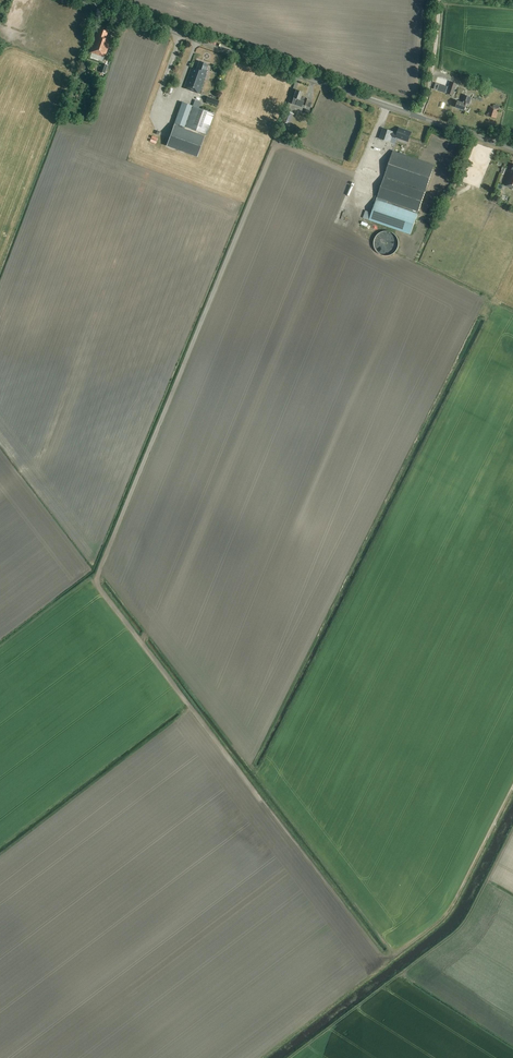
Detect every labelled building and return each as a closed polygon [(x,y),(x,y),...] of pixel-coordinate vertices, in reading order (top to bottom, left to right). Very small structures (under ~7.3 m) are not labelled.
[(108,32),(99,29),(96,35),(90,52),(92,53),(90,57),(102,61),(104,57),(110,40),(106,38),(108,32)] [(208,65),(199,62),(196,69),(191,68),(184,88),(199,93),(208,70),(206,69),(208,65)] [(99,72),(104,74),(105,73),(107,73),(109,66),(102,63),(99,72)] [(448,94),(453,96),(457,84),(451,82),(448,94)] [(439,84),(437,91),(446,93),(448,87),(439,84)] [(296,90),(291,104),(295,105),(302,107),(303,105),(306,106),(309,100),(304,98),(304,99),(300,97),(302,93),(296,90)] [(458,101),(456,108),(464,111),(466,105),(469,106),(472,98),(465,96),(462,103),(458,101)] [(207,97),(206,102),(217,106),(219,101),(207,97)] [(182,102),(174,123),(166,146),(197,157),(204,137),(184,129),(185,127),(207,135),(214,114),(182,102)] [(486,115),(496,118),(500,106),(494,105),(493,107),(490,106),(488,113),(487,113),(486,115)] [(281,121),(290,124),(294,114),(285,111),(281,121)] [(399,128),(397,134),(393,133),(393,132),(383,129),(380,139),(390,142),(391,137),(396,139),(396,138),(408,142),(411,132),(399,128)] [(418,212),(434,165),(393,151),(372,213),(366,210),(363,218),(410,234),(418,214),(387,203),(387,201),(418,212)] [(512,164),(511,170),(510,170),(504,185),(512,188),(512,165),(512,164)]
